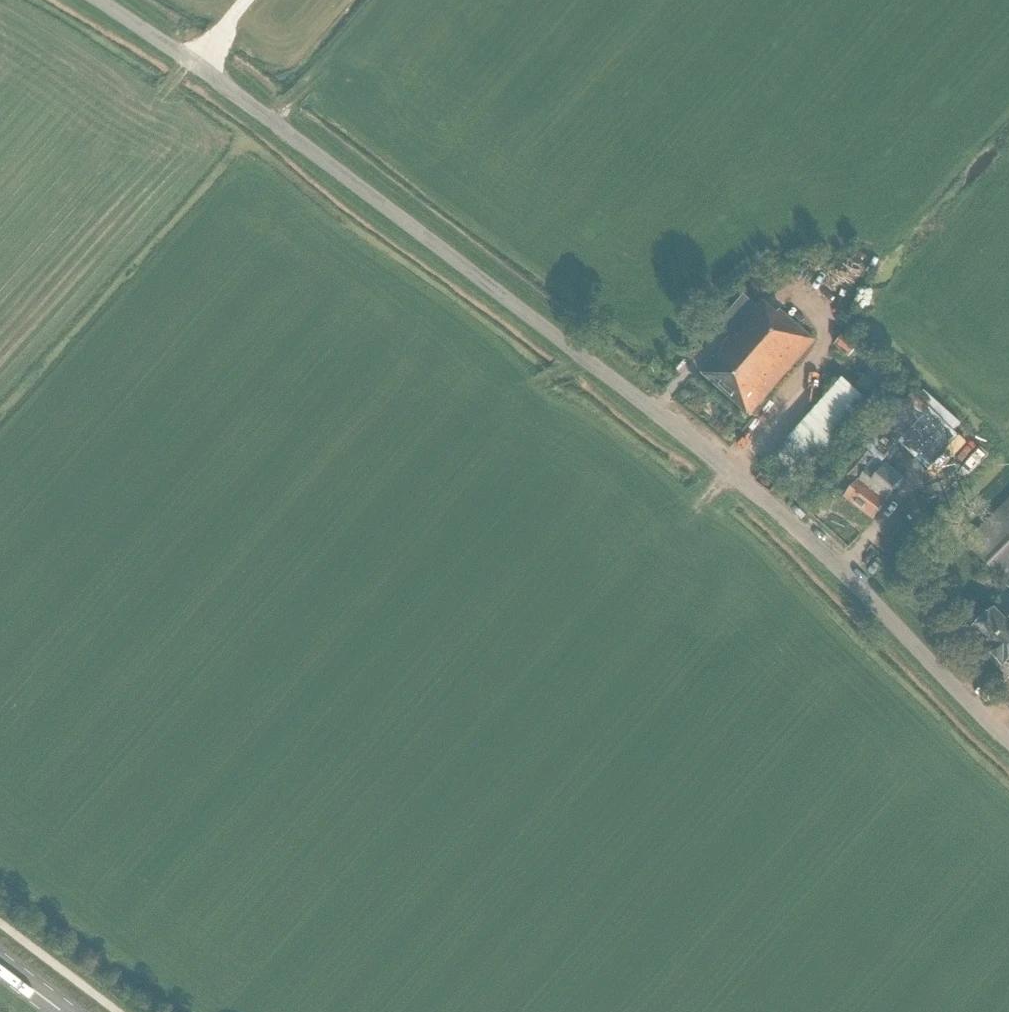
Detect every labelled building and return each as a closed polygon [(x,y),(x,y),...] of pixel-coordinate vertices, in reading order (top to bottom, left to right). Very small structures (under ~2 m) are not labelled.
[(777,314),(762,301),(757,307),(744,296),(719,325),(732,336),(700,373),(750,416),(815,341),(780,311),(777,314)] [(857,348),(843,336),(835,346),(848,358),(857,348)] [(876,363),(853,390),(842,379),(791,438),(817,460),(867,403),(872,407),(896,381),(876,363)] [(898,444),(929,470),(959,437),(956,434),(913,393),(865,447),(866,448),(841,475),(852,485),(875,458),(882,463),(898,444)] [(845,499),(872,520),(885,503),(904,479),(886,465),(880,473),(877,470),(874,474),(869,469),(845,499)] [(966,545),(1008,588),(1008,502),(966,545)] [(1005,622),(995,611),(973,631),(988,648),(987,649),(1003,666),(1006,663),(1008,667),(1008,666),(1008,618),(1005,622)]
